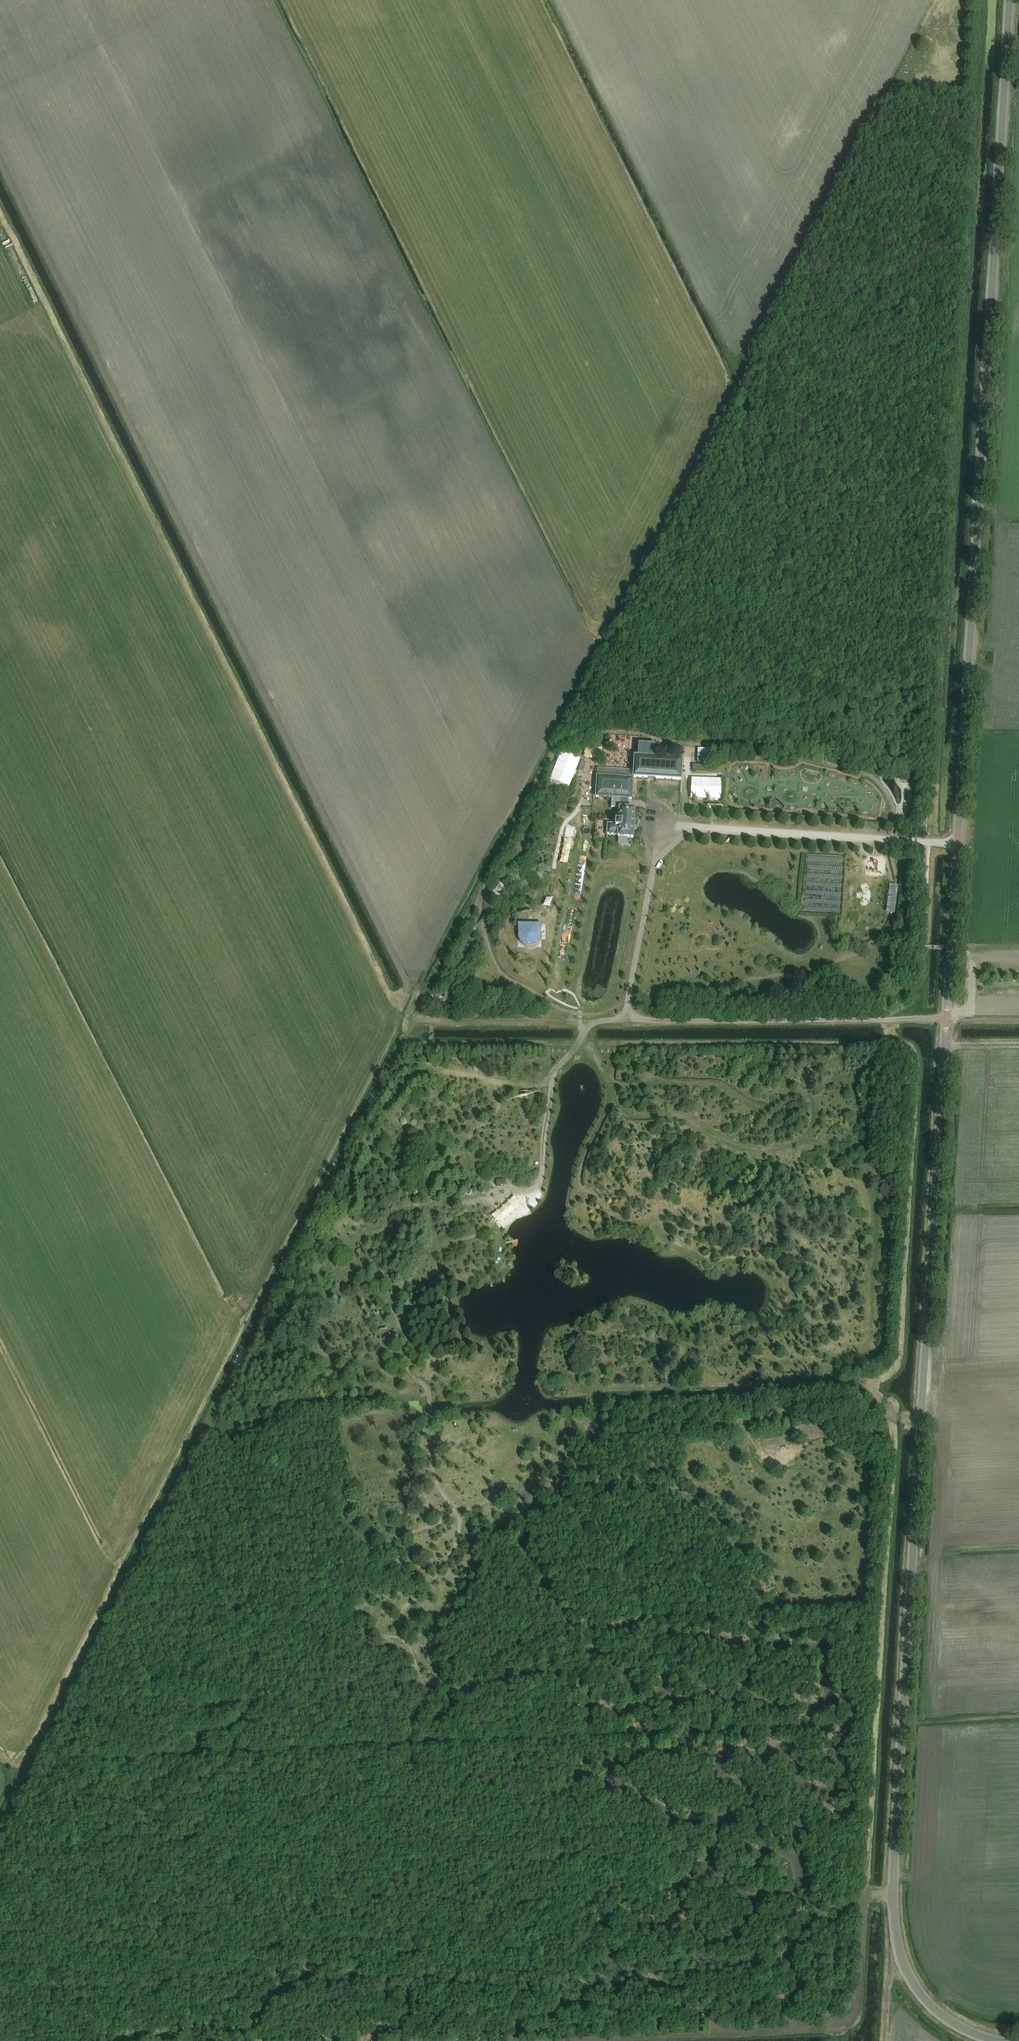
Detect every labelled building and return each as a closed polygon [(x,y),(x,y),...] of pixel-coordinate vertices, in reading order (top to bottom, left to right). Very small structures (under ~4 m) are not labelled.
[(638,758),(635,758),(633,778),(681,781),(682,761),(655,759),(656,746),(639,745),(638,758)] [(633,779),(597,777),(596,798),(621,799),(621,808),(626,809),(627,800),(632,800),(633,779)] [(720,800),(721,780),(691,779),(690,799),(716,800),(720,800)] [(633,839),(635,809),(626,809),(621,808),(620,808),(619,822),(616,822),(616,826),(608,825),(607,835),(618,836),(618,838),(633,839)] [(482,1215),(493,1218),(494,1212),(484,1209),(482,1215)]
